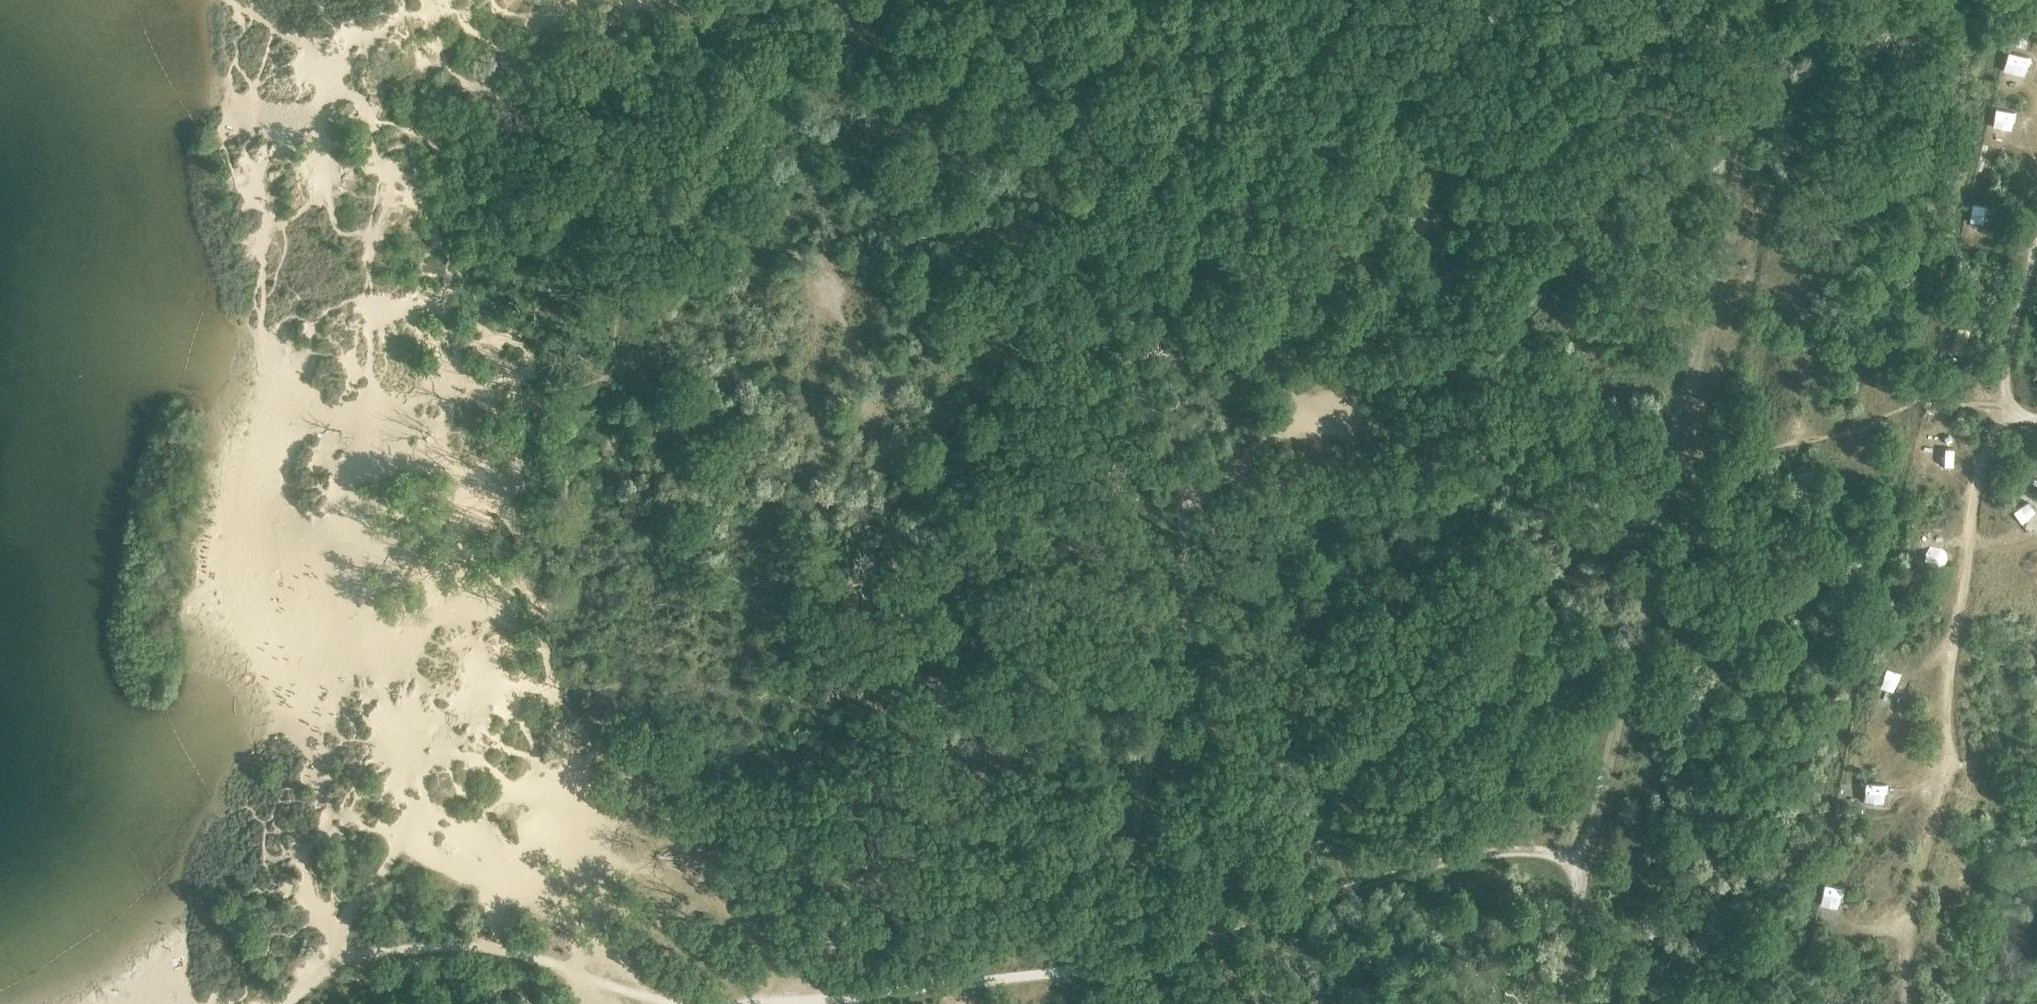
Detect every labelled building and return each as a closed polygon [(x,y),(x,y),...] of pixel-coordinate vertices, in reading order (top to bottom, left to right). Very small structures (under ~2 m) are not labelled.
[(1998,106),(1992,127),(2012,132),(2017,111),(1998,106)] [(1949,318),(1947,339),(1965,341),(1967,320),(1949,318)] [(1894,689),(1900,670),(1886,665),(1880,684),(1894,689)] [(1866,781),(1865,800),(1885,801),(1886,782),(1866,781)] [(1822,901),(1842,904),(1845,885),(1825,882),(1822,901)]
